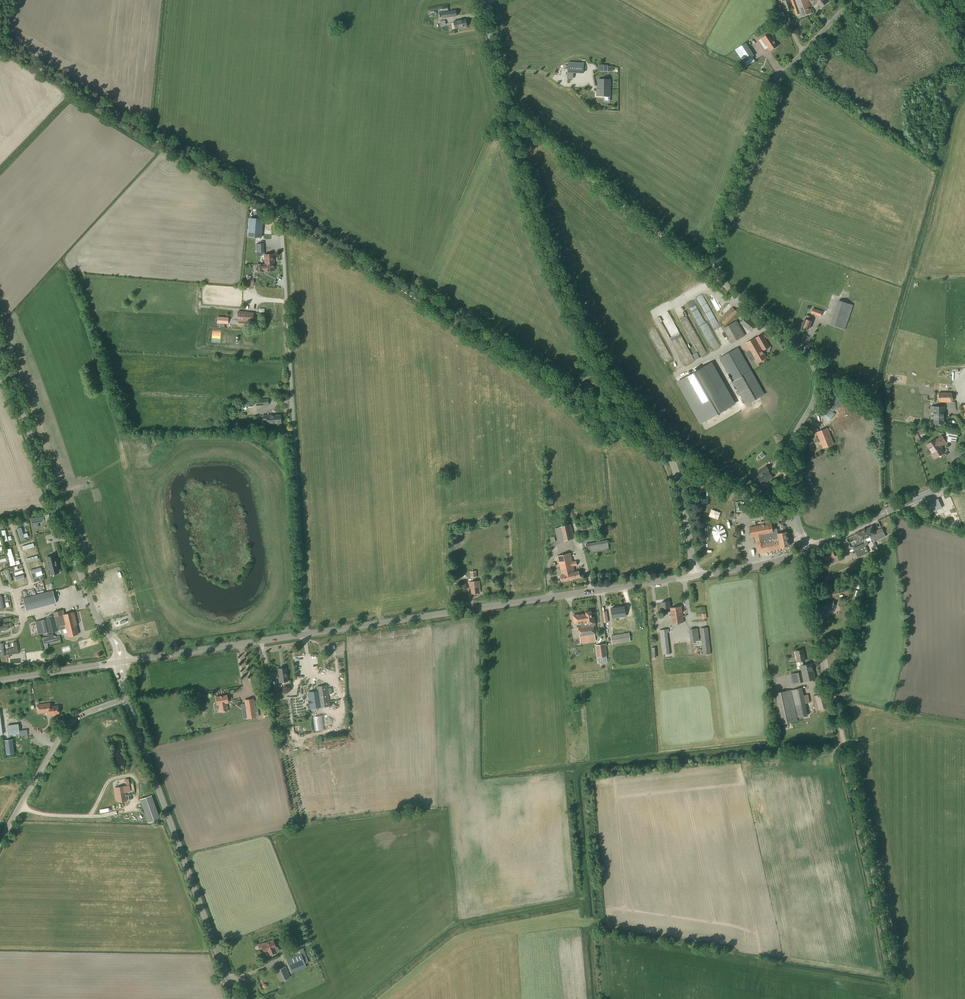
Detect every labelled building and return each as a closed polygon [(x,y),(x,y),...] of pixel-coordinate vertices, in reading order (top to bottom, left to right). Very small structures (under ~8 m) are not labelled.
[(808,0),(786,0),(781,2),(784,12),(794,9),(796,15),(800,14),(801,17),(812,13),(808,0)] [(442,19),(457,16),(456,10),(441,13),(442,19)] [(454,23),(451,23),(452,29),(455,29),(463,27),(463,26),(467,25),(466,20),(462,20),(461,20),(453,22),(454,23)] [(778,46),(774,41),(776,40),(771,32),(761,38),(766,46),(767,45),(771,51),(778,46)] [(744,62),(754,56),(746,43),(735,49),(744,62)] [(569,61),(569,77),(574,77),(574,76),(574,71),(584,71),(584,61),(569,61)] [(610,96),(610,87),(610,80),(598,80),(598,89),(597,89),(597,96),(610,96)] [(262,218),(250,217),(248,237),(260,238),(262,218)] [(262,230),(265,230),(266,240),(274,239),(273,223),(265,224),(265,225),(262,225),(262,230)] [(257,257),(261,256),(261,255),(264,254),(264,252),(264,243),(256,244),(256,252),(257,257)] [(264,264),(274,263),(274,257),(274,254),(264,254),(264,257),(264,264)] [(257,272),(274,271),(274,264),(274,263),(264,264),(257,265),(257,272)] [(845,330),(853,305),(838,300),(830,325),(845,330)] [(726,325),(737,313),(733,307),(720,319),(726,325)] [(237,320),(238,321),(238,324),(245,325),(245,321),(252,322),(253,313),(246,312),(238,311),(237,320)] [(809,320),(810,316),(806,315),(805,319),(802,327),(808,330),(811,321),(809,320)] [(750,332),(755,326),(746,317),(740,323),(750,332)] [(731,343),(745,336),(737,321),(723,328),(731,343)] [(756,337),(745,343),(748,348),(753,357),(754,356),(758,363),(766,358),(763,352),(763,351),(769,348),(761,335),(756,338),(756,337)] [(654,349),(649,341),(643,345),(647,353),(654,349)] [(751,372),(738,348),(720,358),(733,382),(746,405),(764,395),(751,371),(751,372)] [(735,403),(711,361),(676,381),(699,423),(735,403)] [(91,380),(94,379),(97,378),(95,371),(88,374),(91,380)] [(952,393),(939,392),(939,401),(952,402),(952,393)] [(833,411),(843,399),(838,395),(828,406),(833,411)] [(943,413),(938,413),(938,406),(934,406),(934,424),(943,424),(943,413)] [(828,422),(835,414),(828,407),(820,415),(828,422)] [(274,415),(274,414),(263,415),(263,422),(267,422),(267,425),(275,424),(274,424),(281,423),(280,415),(274,415)] [(823,448),(834,444),(827,428),(817,432),(823,448)] [(957,436),(951,435),(951,438),(946,437),(945,439),(947,442),(948,442),(956,443),(957,436)] [(942,436),(936,440),(935,439),(927,445),(935,457),(937,456),(938,456),(941,454),(941,453),(943,451),(941,448),(942,447),(942,446),(941,445),(946,443),(942,436)] [(762,484),(763,485),(764,485),(766,484),(767,483),(766,482),(773,477),(769,470),(766,465),(758,471),(759,473),(758,475),(755,477),(755,478),(757,480),(758,481),(759,480),(762,484)] [(938,499),(926,504),(930,513),(942,508),(938,499)] [(44,517),(29,519),(29,523),(37,522),(37,523),(38,523),(38,521),(44,521),(50,521),(49,514),(43,515),(44,517)] [(579,535),(597,531),(594,521),(577,526),(579,535)] [(773,529),(771,523),(749,527),(750,531),(749,531),(749,532),(749,533),(749,534),(750,534),(751,534),(751,538),(754,537),(755,542),(754,543),(755,548),(757,547),(758,553),(781,549),(780,547),(790,545),(788,536),(789,536),(788,532),(787,533),(787,532),(778,533),(777,528),(773,529)] [(558,542),(574,538),(571,524),(555,529),(558,542)] [(882,528),(879,529),(874,531),(872,526),(868,528),(874,539),(873,539),(874,542),(885,537),(882,528)] [(25,540),(21,527),(17,529),(21,541),(25,540)] [(871,540),(874,539),(868,528),(859,532),(865,543),(864,543),(865,546),(868,544),(867,542),(871,540)] [(41,532),(43,542),(53,539),(50,530),(41,532)] [(854,551),(855,551),(865,546),(864,543),(865,543),(859,532),(856,533),(859,542),(858,542),(858,543),(858,544),(852,546),(854,551)] [(587,553),(609,549),(607,540),(585,544),(587,553)] [(21,545),(22,550),(34,547),(32,542),(21,545)] [(42,547),(44,554),(54,551),(51,543),(42,547)] [(868,552),(865,546),(855,551),(858,557),(868,552)] [(572,562),(571,553),(557,556),(561,575),(560,575),(562,581),(580,577),(579,571),(575,572),(574,566),(577,565),(576,561),(572,562)] [(54,555),(46,557),(50,571),(58,569),(54,555)] [(480,589),(479,581),(469,582),(470,586),(471,586),(472,594),(479,593),(479,589),(480,589)] [(26,611),(56,603),(53,590),(23,598),(26,611)] [(669,601),(661,602),(663,612),(670,611),(672,624),(683,623),(681,606),(670,608),(669,601)] [(818,610),(834,607),(833,601),(817,605),(818,610)] [(64,614),(63,610),(53,612),(54,617),(44,619),(40,620),(35,621),(38,635),(43,633),(48,632),(48,633),(57,631),(58,634),(64,633),(67,632),(68,637),(78,634),(76,625),(77,625),(74,612),(64,614)] [(581,627),(578,627),(580,641),(589,639),(588,636),(590,636),(595,635),(593,625),(595,625),(595,623),(596,622),(595,617),(592,617),(591,611),(586,612),(586,613),(579,614),(578,614),(578,615),(573,615),(574,624),(576,624),(580,623),(581,627)] [(703,655),(711,654),(708,627),(700,628),(703,655)] [(698,628),(689,629),(691,642),(692,641),(699,641),(699,642),(701,642),(699,628),(698,628)] [(669,632),(669,629),(659,630),(662,655),(670,654),(667,632),(669,632)] [(54,636),(53,633),(49,634),(47,635),(48,637),(47,637),(42,638),(44,644),(45,649),(48,648),(47,643),(60,640),(59,636),(55,637),(55,636),(54,636)] [(613,645),(631,642),(629,633),(611,636),(613,645)] [(14,649),(9,649),(10,653),(18,652),(16,642),(13,643),(14,649)] [(607,661),(607,656),(605,644),(596,645),(598,657),(599,662),(607,661)] [(803,665),(803,661),(805,660),(803,650),(795,651),(797,662),(799,662),(800,666),(801,672),(791,674),(793,684),(816,679),(812,663),(803,665)] [(305,677),(305,672),(304,672),(303,669),(307,669),(306,667),(302,667),(302,665),(298,666),(299,677),(305,677)] [(279,682),(287,681),(286,668),(278,669),(279,675),(278,675),(279,682)] [(269,693),(272,692),(278,691),(277,681),(272,681),(272,684),(268,685),(269,693)] [(330,706),(327,685),(316,686),(317,691),(318,691),(319,695),(308,696),(310,709),(321,707),(330,706)] [(804,696),(802,688),(791,690),(798,718),(808,716),(805,703),(810,702),(808,694),(804,696)] [(783,724),(798,721),(791,690),(776,693),(783,724)] [(819,710),(829,707),(825,693),(815,696),(819,710)] [(227,695),(215,696),(216,705),(218,705),(219,708),(218,708),(219,712),(228,711),(227,703),(228,703),(227,695)] [(247,713),(244,714),(244,718),(248,718),(256,717),(259,716),(257,705),(254,706),(253,699),(245,700),(247,713)] [(51,706),(50,703),(37,705),(38,713),(47,712),(48,715),(59,713),(58,705),(51,706)] [(315,710),(316,730),(325,729),(323,709),(315,710)] [(19,730),(18,724),(15,725),(9,726),(9,725),(6,726),(7,735),(19,734),(19,736),(28,735),(27,729),(19,730)] [(828,735),(836,734),(835,725),(827,726),(828,735)] [(4,740),(6,754),(15,753),(13,739),(4,740)] [(127,801),(125,792),(126,792),(125,786),(115,788),(117,800),(119,800),(119,802),(127,801)] [(151,795),(140,799),(148,822),(159,818),(151,795)] [(276,947),(273,940),(265,943),(264,942),(257,945),(259,950),(263,948),(264,952),(267,951),(269,956),(277,952),(275,948),(276,947)] [(292,973),(306,967),(305,964),(308,962),(305,952),(303,948),(297,950),(298,953),(286,959),(292,973)] [(280,982),(290,977),(285,966),(275,970),(280,982)]
